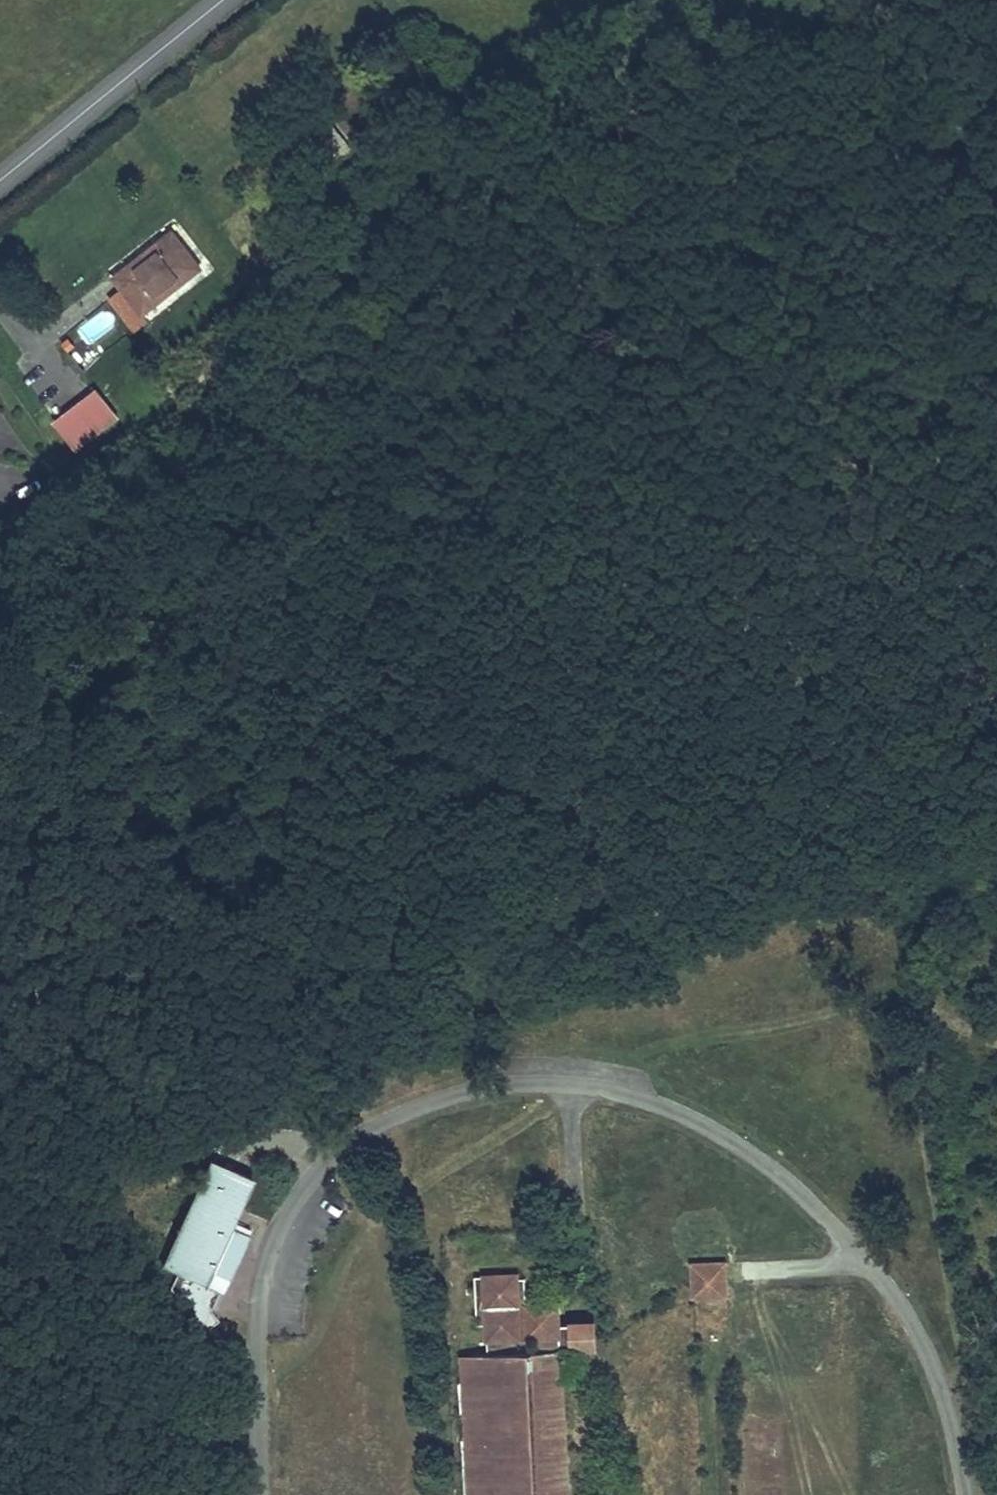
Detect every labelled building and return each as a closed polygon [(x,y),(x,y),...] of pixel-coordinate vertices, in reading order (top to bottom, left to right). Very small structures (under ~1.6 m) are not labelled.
[(104,279),(113,290),(134,318),(196,273),(167,233),(104,279)] [(134,318),(113,290),(100,300),(121,328),(134,318)] [(89,345),(115,324),(103,309),(77,330),(89,345)] [(91,390),(46,425),(68,453),(113,419),(91,390)] [(257,1182),(209,1161),(161,1266),(208,1287),(215,1273),(237,1225),(257,1182)] [(237,1225),(215,1273),(232,1281),(254,1233),(237,1225)] [(677,1254),(678,1279),(678,1286),(711,1284),(710,1251),(677,1254)] [(462,1359),(466,1494),(573,1494),(568,1356),(599,1352),(597,1323),(558,1325),(558,1313),(526,1313),(525,1282),(512,1282),(512,1275),(474,1277),(475,1324),(486,1324),(488,1358),(462,1359)]
